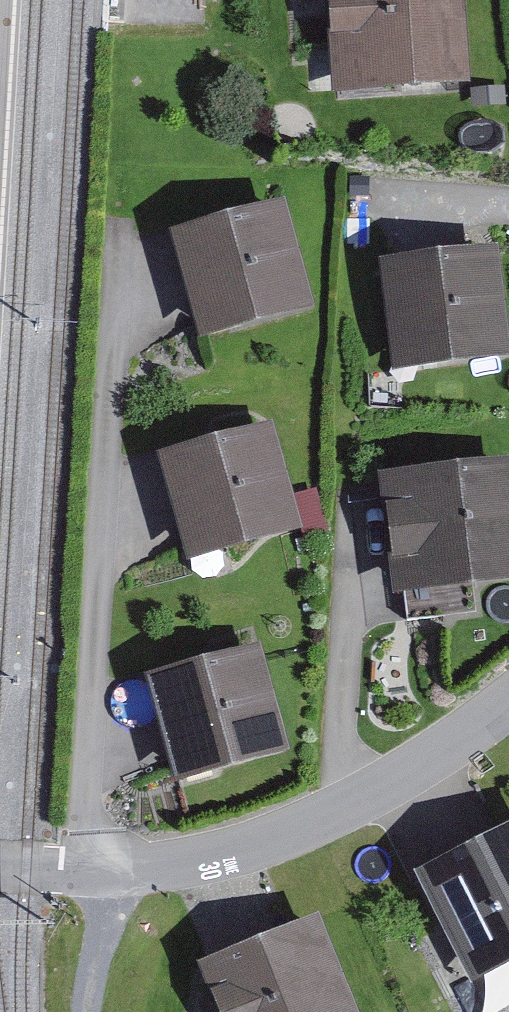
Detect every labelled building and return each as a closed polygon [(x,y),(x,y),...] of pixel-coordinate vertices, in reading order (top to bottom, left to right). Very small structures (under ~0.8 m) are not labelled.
[(324,101),(460,93),(455,0),(318,0),(324,101)] [(283,203),(172,234),(202,341),(313,309),(283,203)] [(489,255),(374,269),(387,376),(502,362),(489,255)] [(260,432),(143,465),(171,566),(288,534),(260,432)] [(373,485),(386,602),(508,582),(508,569),(499,469),(373,485)] [(248,649),(129,677),(155,784),(273,755),(248,649)] [(408,880),(460,990),(508,967),(508,832),(408,880)] [(187,970),(203,1011),(335,1011),(304,927),(187,970)]
